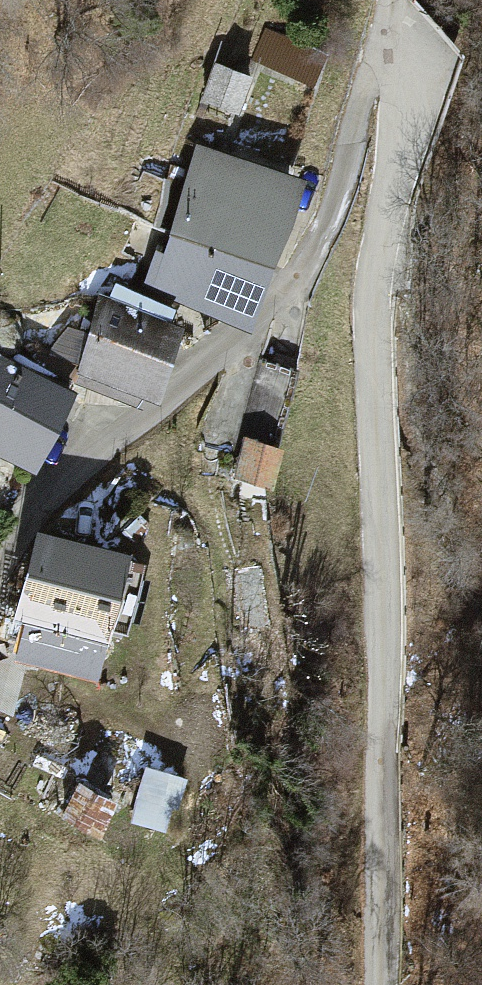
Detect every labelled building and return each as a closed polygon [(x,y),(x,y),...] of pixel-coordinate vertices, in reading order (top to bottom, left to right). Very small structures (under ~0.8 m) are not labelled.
[(332,49),(267,25),(252,64),(317,89),(332,49)] [(261,85),(218,70),(204,109),(247,123),(261,85)] [(292,187),(204,156),(168,257),(158,254),(149,279),(184,292),(248,314),(288,201),(292,187)] [(155,400),(183,330),(108,300),(76,380),(135,403),(139,393),(155,400)] [(72,399),(0,361),(0,452),(35,470),(72,399)] [(279,451),(250,443),(241,478),(270,486),(279,451)] [(106,641),(126,559),(41,538),(20,620),(106,641)] [(173,805),(221,818),(235,764),(186,752),(173,805)] [(114,805),(80,788),(66,816),(101,833),(114,805)]
